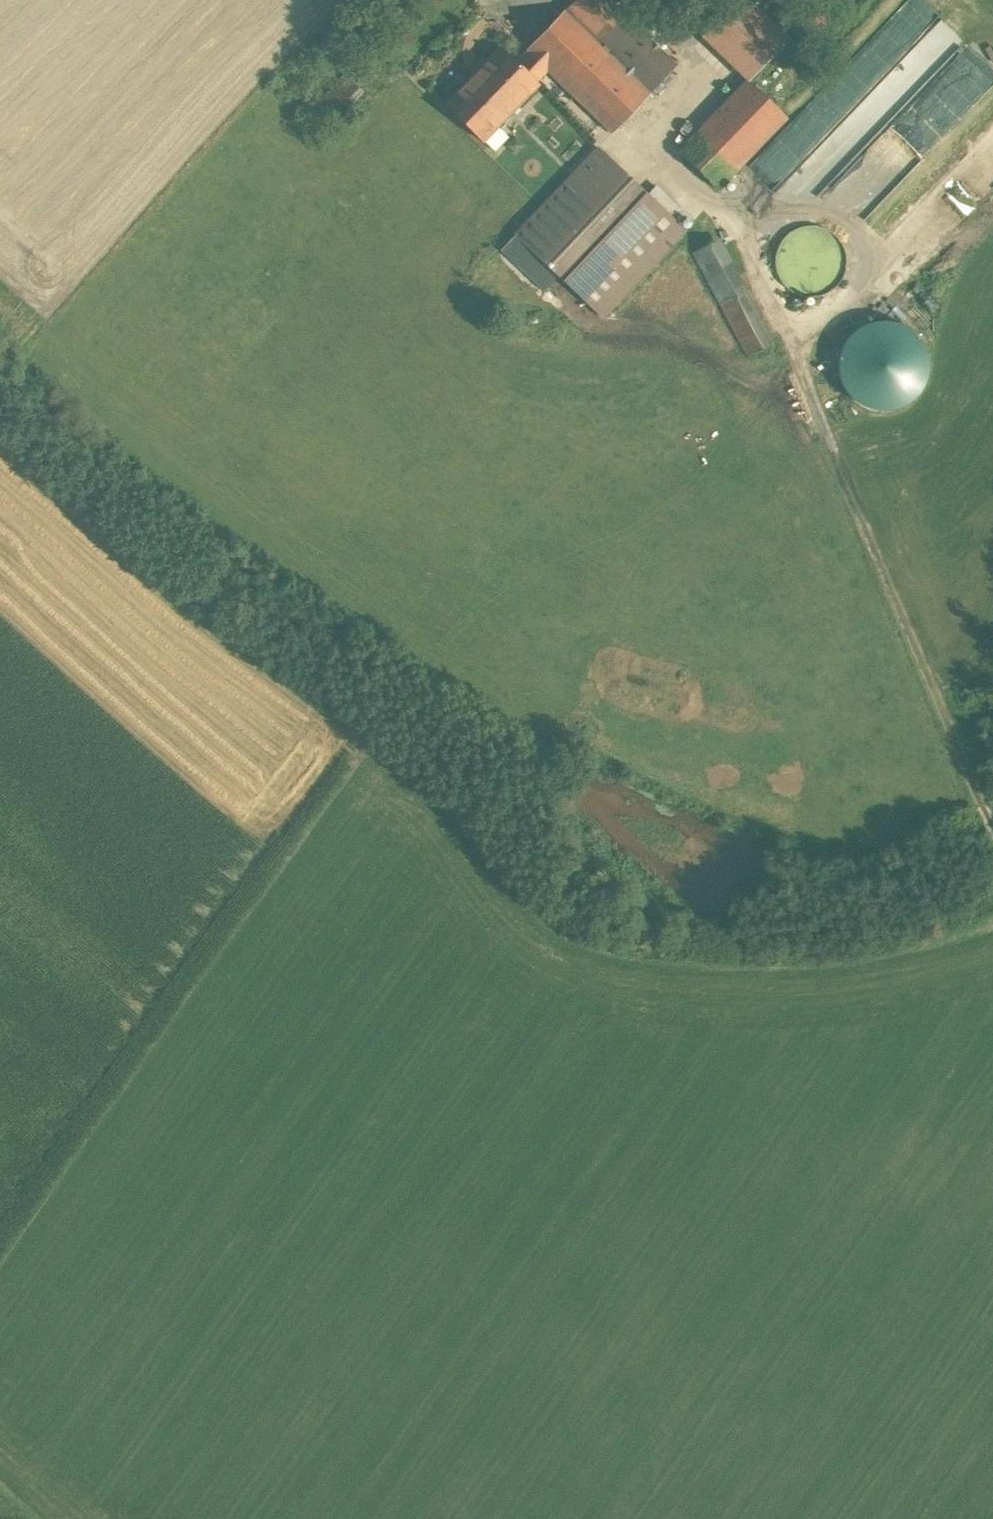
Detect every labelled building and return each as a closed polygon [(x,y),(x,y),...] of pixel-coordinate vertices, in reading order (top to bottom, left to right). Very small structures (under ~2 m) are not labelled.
[(610,0),(574,0),(526,50),(527,51),(547,71),(611,133),(677,65),(610,0)] [(747,0),(739,0),(703,37),(748,79),(787,39),(747,0)] [(516,62),(501,48),(445,105),(482,141),(483,140),(496,126),(537,84),(535,82),(547,71),(527,51),(516,62)] [(345,75),(316,106),(333,122),(362,91),(345,75)] [(717,188),(786,117),(748,80),(679,151),(717,188)] [(508,137),(496,126),(483,140),(494,151),(508,137)] [(647,195),(598,148),(544,205),(515,235),(557,275),(602,317),(682,233),(685,230),(671,218),(647,195)] [(656,187),(647,195),(671,218),(680,210),(656,187)] [(774,341),(708,220),(683,234),(748,355),(774,341)] [(825,230),(814,227),(803,228),(793,232),(785,240),(779,249),(777,260),(779,271),(784,281),(792,289),(802,293),(813,294),(824,292),(833,286),(840,277),(844,267),(844,256),(841,245),(834,236),(825,230)] [(557,275),(515,235),(501,250),(543,290),(557,275)]
